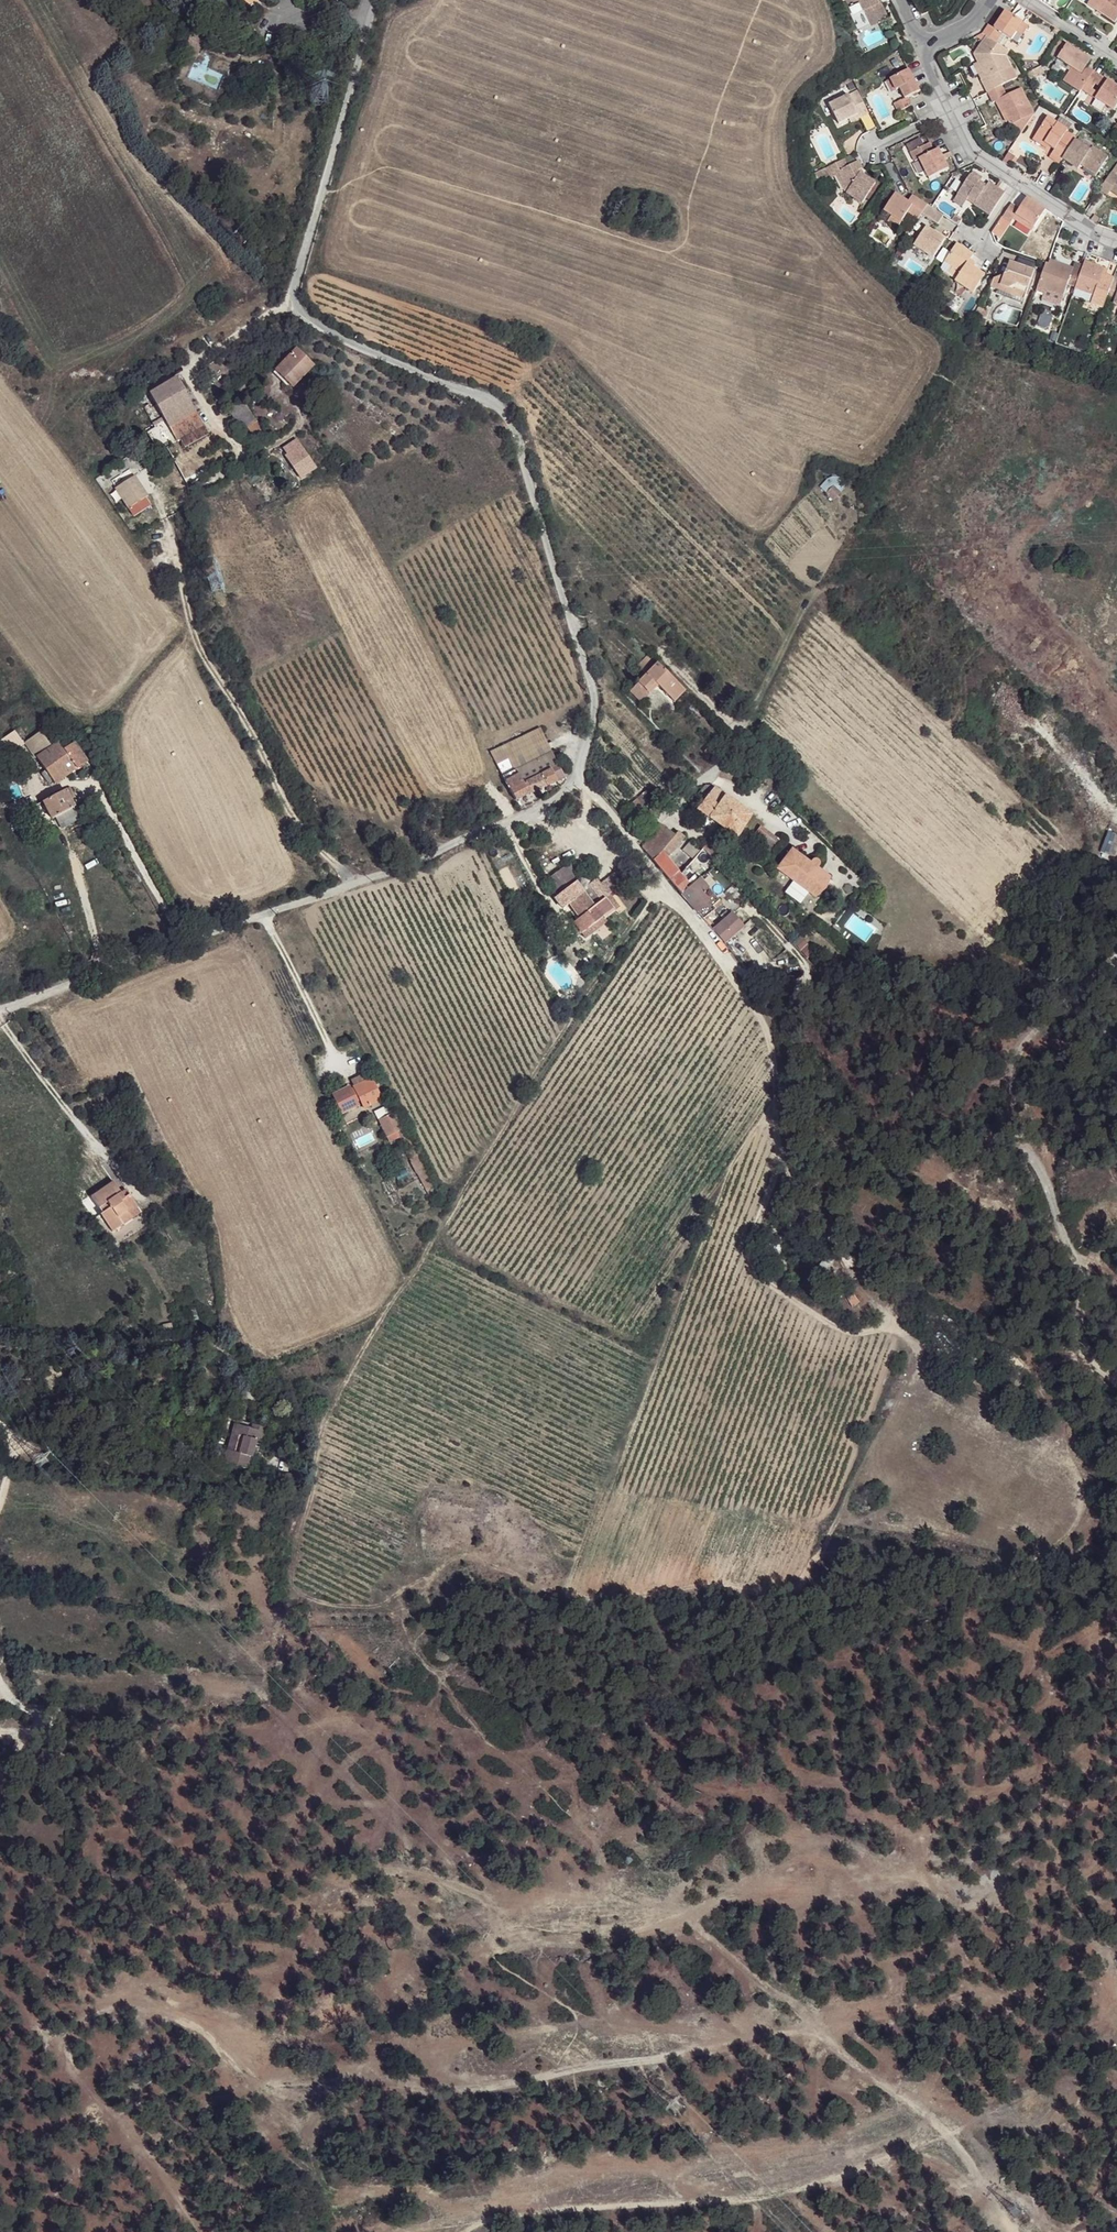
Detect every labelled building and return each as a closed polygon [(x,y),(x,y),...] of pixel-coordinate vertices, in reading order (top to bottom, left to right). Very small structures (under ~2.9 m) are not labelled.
[(852,12),(863,7),(865,12),(866,11),(873,24),(888,16),(882,3),(879,5),(877,1),(879,0),(846,0),(852,12)] [(1090,1),(1103,10),(1101,13),(1115,22),(1116,19),(1116,0),(1091,0),(1090,1)] [(1103,10),(1090,1),(1088,4),(1101,13),(1103,10)] [(209,15),(212,8),(208,6),(206,6),(204,6),(203,8),(203,9),(203,12),(205,14),(209,15)] [(988,25),(982,34),(999,45),(1005,36),(1011,40),(1016,32),(1021,36),(1028,26),(1005,11),(994,28),(988,25)] [(195,60),(203,41),(202,41),(204,36),(192,31),(182,54),(195,60)] [(982,34),(976,37),(983,42),(974,54),(978,63),(983,73),(985,72),(988,77),(981,80),(988,93),(1001,86),(1017,78),(1006,56),(1009,52),(999,45),(982,34)] [(1091,75),(1093,71),(1086,66),(1090,61),(1067,46),(1058,59),(1072,69),(1064,81),(1080,92),(1081,90),(1091,75)] [(974,65),(981,80),(988,77),(985,72),(983,73),(978,63),(974,65)] [(907,98),(919,92),(909,70),(890,79),(896,90),(900,89),(905,98),(894,104),(898,112),(911,106),(907,98)] [(1102,89),(1107,80),(1093,71),(1091,75),(1098,80),(1095,85),(1102,89)] [(1091,75),(1081,90),(1088,95),(1088,94),(1092,89),(1095,85),(1098,80),(1091,75)] [(892,92),(896,90),(890,79),(887,81),(892,92)] [(1107,80),(1102,89),(1099,94),(1095,99),(1114,111),(1116,106),(1116,87),(1107,80)] [(1001,86),(988,93),(993,103),(995,101),(1006,122),(1009,121),(1011,126),(1021,133),(1034,114),(1022,89),(1007,96),(1001,86)] [(1092,89),(1088,94),(1095,99),(1099,94),(1092,89)] [(857,91),(829,105),(839,124),(849,119),(858,114),(860,118),(869,113),(857,91)] [(858,114),(849,119),(851,122),(860,118),(858,114)] [(1062,159),(1075,140),(1076,138),(1066,132),(1067,130),(1056,123),(1047,117),(1035,137),(1048,146),(1054,150),(1051,156),(1060,162),(1062,159)] [(1060,117),(1056,123),(1067,130),(1071,125),(1060,117)] [(1048,146),(1035,137),(1033,140),(1046,149),(1048,146)] [(942,157),(939,149),(934,151),(930,143),(924,146),(920,138),(906,145),(915,162),(920,159),(929,178),(949,169),(945,161),(942,157)] [(1077,141),(1075,140),(1062,159),(1078,169),(1080,165),(1082,163),(1085,165),(1083,167),(1096,175),(1108,157),(1079,138),(1077,141)] [(1014,156),(1008,152),(1005,158),(1011,162),(1014,156)] [(846,159),(819,172),(823,180),(830,176),(831,179),(838,175),(845,191),(847,192),(847,193),(862,204),(876,183),(860,173),(859,171),(862,169),(858,161),(849,166),(846,159)] [(1110,191),(1116,180),(1116,164),(1099,191),(1107,196),(1110,191)] [(814,184),(823,180),(819,172),(810,177),(814,184)] [(973,172),(970,175),(980,181),(982,178),(973,172)] [(973,205),(990,216),(1005,193),(998,189),(996,187),(989,182),(987,186),(985,188),(978,184),(980,181),(970,175),(957,195),(966,201),(969,197),(976,202),(973,205)] [(660,196),(655,192),(654,192),(650,196),(652,201),(657,201),(660,196)] [(908,203),(895,194),(884,211),(891,216),(888,222),(897,228),(907,213),(917,220),(921,214),(927,205),(913,195),(908,203)] [(966,201),(957,195),(954,201),(963,207),(966,201)] [(1011,204),(1003,217),(1010,223),(1013,219),(1015,215),(1034,228),(1046,210),(1027,198),(1019,209),(1011,204)] [(937,225),(943,216),(927,205),(921,214),(937,225)] [(952,221),(959,226),(962,220),(955,215),(952,221)] [(1015,215),(1013,219),(1032,231),(1034,228),(1015,215)] [(933,258),(945,240),(926,227),(914,245),(933,258)] [(973,255),(956,244),(945,262),(953,267),(949,273),(958,279),(956,282),(973,293),(985,276),(967,264),(973,255)] [(1017,265),(1032,271),(1036,260),(1020,255),(1017,265)] [(1075,288),(1083,266),(1075,263),(1073,269),(1050,260),(1048,265),(1046,264),(1038,286),(1063,296),(1067,285),(1075,288)] [(953,267),(945,262),(939,271),(956,282),(958,279),(949,273),(953,267)] [(1026,293),(1034,271),(1032,271),(1017,265),(1009,262),(1005,275),(994,279),(991,287),(1013,294),(1014,291),(1017,290),(1026,293)] [(1104,269),(1084,262),(1083,266),(1075,288),(1075,289),(1094,296),(1091,304),(1103,308),(1105,302),(1114,278),(1102,274),(1104,269)] [(1114,278),(1105,302),(1116,306),(1116,279),(1114,278)] [(1014,291),(1013,294),(1025,299),(1026,293),(1017,290),(1014,291)] [(314,367),(296,349),(275,371),(293,389),(314,367)] [(208,435),(177,377),(149,394),(163,418),(164,421),(176,441),(180,440),(184,448),(208,435)] [(267,435),(241,400),(228,410),(242,431),(247,428),(257,442),(267,435)] [(154,427),(164,421),(163,418),(153,424),(154,427)] [(165,444),(155,427),(147,433),(157,449),(165,444)] [(316,468),(296,440),(283,449),(287,455),(285,456),(301,479),(316,468)] [(148,496),(134,476),(115,488),(134,517),(151,505),(145,497),(148,496)] [(836,478),(829,485),(836,491),(842,484),(836,478)] [(637,666),(646,674),(657,663),(648,655),(637,666)] [(685,691),(657,663),(646,674),(638,683),(647,692),(653,685),(657,686),(674,702),(685,691)] [(657,686),(653,685),(647,692),(638,683),(630,692),(641,702),(657,686)] [(25,735),(20,728),(15,732),(19,739),(25,735)] [(503,777),(552,752),(541,729),(490,753),(503,777)] [(87,762),(74,743),(64,749),(59,742),(52,747),(41,731),(26,742),(46,771),(41,774),(48,783),(52,780),(55,784),(87,762)] [(19,739),(15,732),(1,741),(8,753),(9,754),(23,745),(19,739)] [(1,741),(0,742),(0,759),(8,753),(1,741)] [(552,752),(503,777),(515,800),(564,779),(552,752)] [(75,807),(71,799),(75,797),(70,787),(43,802),(52,819),(55,817),(74,807),(75,807)] [(750,815),(714,788),(697,809),(737,837),(750,815)] [(630,805),(641,816),(647,811),(636,799),(630,805)] [(80,818),(74,807),(55,817),(61,828),(80,818)] [(667,857),(662,852),(675,836),(661,824),(642,847),(682,894),(694,883),(691,879),(688,882),(667,857)] [(770,852),(779,840),(760,826),(751,838),(770,852)] [(675,836),(662,852),(667,857),(685,837),(679,832),(675,836)] [(712,845),(718,850),(721,847),(715,841),(712,845)] [(699,855),(701,852),(689,842),(683,850),(694,860),(699,855)] [(710,843),(701,852),(699,855),(705,862),(718,850),(712,845),(710,843)] [(813,861),(810,864),(791,850),(777,869),(815,897),(829,878),(817,869),(819,866),(819,864),(819,862),(816,860),(814,860),(813,861)] [(547,879),(558,895),(576,882),(564,867),(547,879)] [(694,883),(682,894),(697,912),(703,919),(721,904),(700,878),(694,883)] [(569,904),(579,918),(573,923),(570,928),(576,935),(581,933),(585,938),(595,931),(594,931),(591,926),(603,917),(604,919),(615,911),(605,898),(594,907),(576,882),(558,895),(554,897),(562,909),(569,904)] [(609,895),(605,898),(615,911),(619,908),(609,895)] [(713,930),(724,943),(744,926),(733,913),(713,930)] [(603,917),(591,926),(594,931),(606,921),(604,919),(603,917)] [(366,1074),(352,1080),(355,1086),(369,1080),(366,1074)] [(382,1100),(371,1079),(369,1080),(355,1086),(354,1087),(355,1090),(351,1092),(349,1087),(333,1095),(342,1113),(358,1106),(356,1102),(360,1100),(364,1108),(382,1100)] [(393,1114),(379,1121),(387,1137),(387,1136),(390,1142),(398,1138),(399,1141),(400,1141),(408,1137),(397,1115),(393,1114)] [(408,1137),(400,1141),(426,1191),(434,1187),(408,1137)] [(121,1193),(113,1182),(91,1197),(102,1213),(100,1215),(112,1232),(123,1224),(118,1217),(127,1211),(129,1213),(138,1207),(129,1195),(125,1198),(121,1193)] [(125,1198),(129,1195),(126,1190),(121,1193),(125,1198)] [(851,1215),(853,1209),(850,1206),(843,1208),(845,1217),(851,1215)] [(127,1211),(118,1217),(123,1224),(141,1212),(138,1207),(129,1213),(127,1211)] [(851,1297),(856,1293),(850,1285),(844,1290),(851,1297)] [(171,1323),(162,1325),(164,1333),(173,1331),(171,1323)] [(234,1424),(227,1450),(231,1451),(238,1425),(234,1424)] [(259,1430),(256,1441),(265,1443),(269,1428),(253,1424),(251,1429),(259,1430)] [(227,1450),(224,1463),(248,1469),(256,1441),(259,1430),(251,1429),(238,1425),(231,1451),(227,1450)] [(284,1474),(274,1473),(273,1487),(283,1488),(284,1474)] [(296,1489),(297,1475),(284,1474),(283,1488),(296,1489)]
